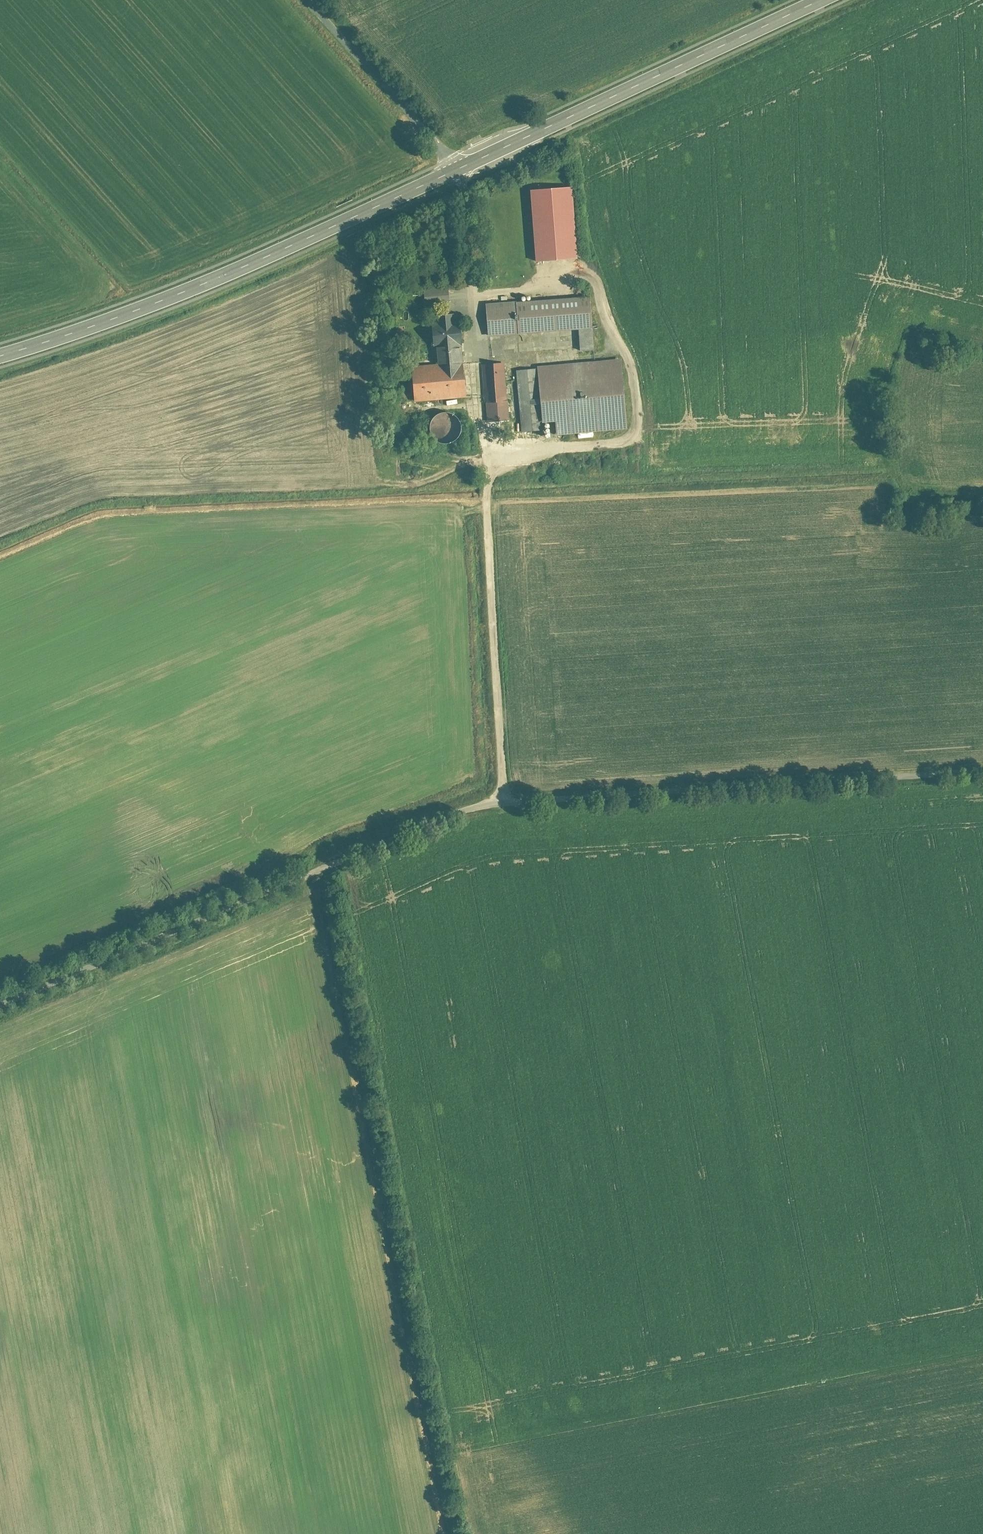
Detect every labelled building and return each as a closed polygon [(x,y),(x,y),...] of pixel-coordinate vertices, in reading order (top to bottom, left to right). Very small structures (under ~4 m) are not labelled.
[(533,192),(536,263),(580,262),(578,190),(533,192)] [(450,316),(449,305),(453,305),(452,287),(427,288),(427,306),(443,305),(443,316),(442,316),(442,338),(441,338),(442,370),(416,370),(417,400),(470,399),(469,337),(460,337),(459,316),(450,316)] [(582,332),(583,351),(595,351),(592,300),(487,305),(488,337),(582,332)] [(622,362),(540,368),(545,436),(628,430),(622,362)] [(485,367),(488,423),(511,422),(508,366),(485,367)] [(519,373),(521,431),(542,430),(540,372),(519,373)] [(445,446),(451,447),(456,445),(460,442),(464,438),(465,433),(465,427),(463,422),(460,418),(455,415),(450,414),(445,415),(440,417),(436,421),(434,425),(433,431),(434,436),(436,441),(440,444),(445,446)]
